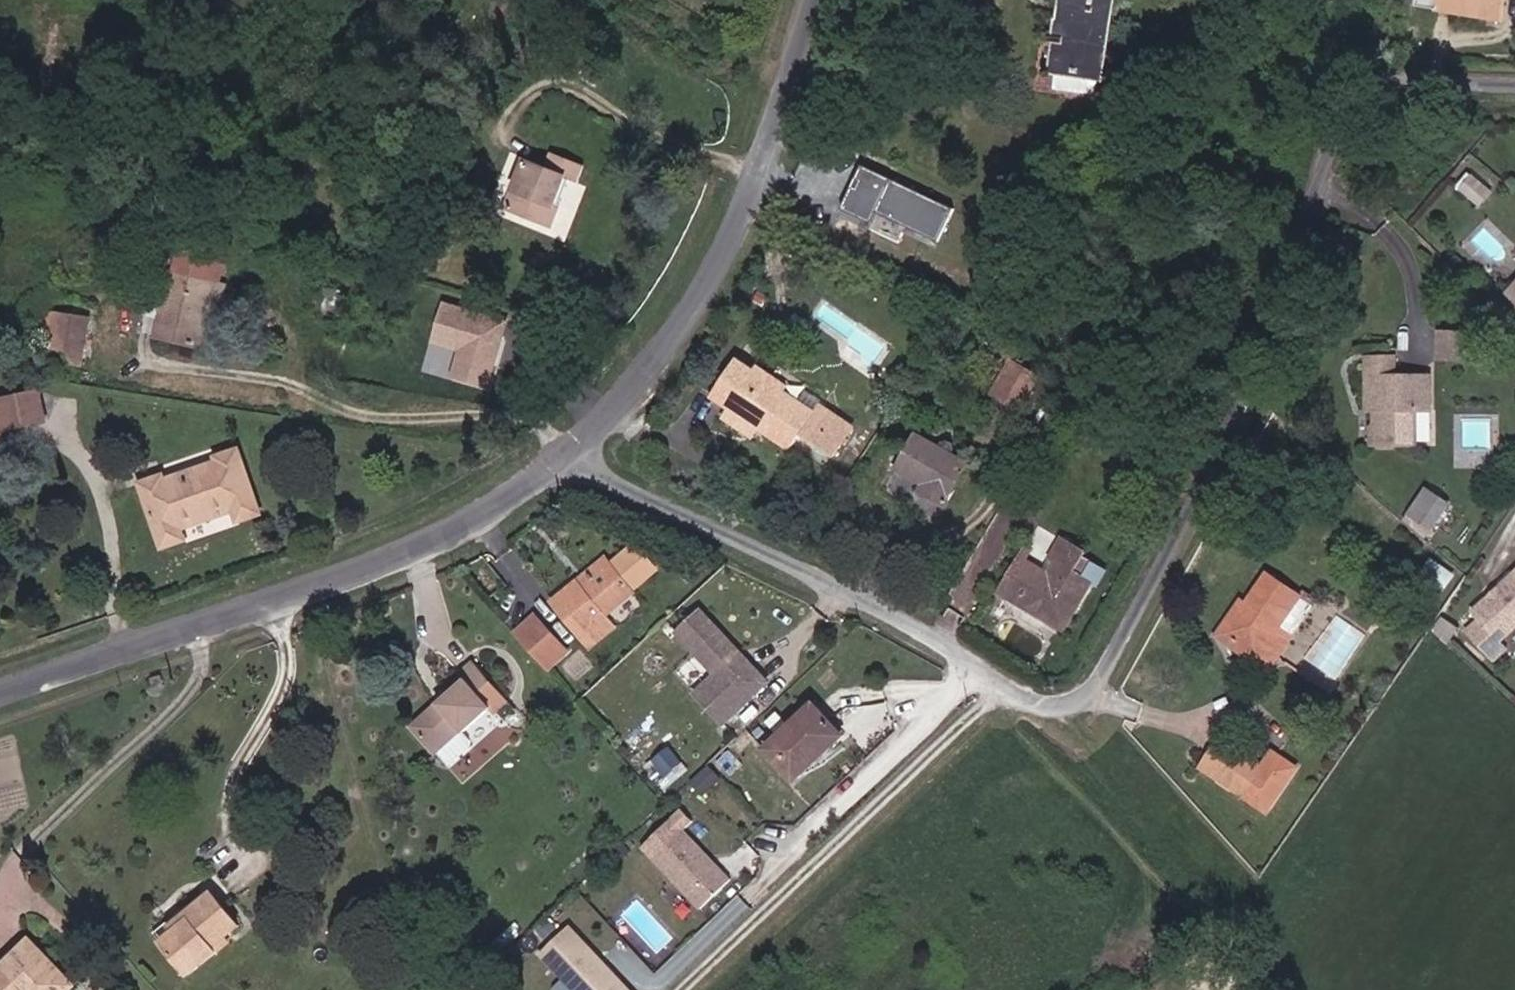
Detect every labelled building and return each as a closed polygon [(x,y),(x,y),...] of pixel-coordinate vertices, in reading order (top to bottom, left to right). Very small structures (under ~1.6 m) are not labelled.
[(1097,0),(1054,0),(1054,7),(1041,6),(1039,27),(1030,26),(1035,34),(1043,36),(1042,61),(1088,66),(1097,0)] [(1433,3),(1480,13),(1482,1),(1502,6),(1503,0),(1433,0),(1433,3)] [(1502,6),(1482,1),(1480,13),(1500,17),(1502,6)] [(557,220),(568,200),(563,197),(575,174),(580,176),(587,180),(596,163),(571,150),(563,166),(545,157),(521,201),(557,220)] [(957,207),(864,166),(844,211),(875,224),(880,213),(942,240),(957,207)] [(1470,200),(1481,187),(1462,172),(1451,185),(1470,200)] [(575,174),(563,197),(568,200),(580,176),(575,174)] [(155,345),(199,359),(212,363),(232,302),(219,298),(227,274),(183,260),(155,345)] [(494,346),(497,333),(502,334),(507,317),(444,300),(433,339),(460,346),(453,373),(489,383),(498,347),(494,346)] [(76,319),(56,314),(50,360),(80,368),(84,337),(75,334),(76,319)] [(76,319),(75,334),(84,337),(85,322),(76,319)] [(736,360),(711,394),(721,402),(750,424),(755,428),(788,452),(797,439),(830,463),(851,435),(818,411),(813,418),(753,367),(750,371),(736,360)] [(1014,417),(1033,383),(1001,366),(982,400),(1014,417)] [(1375,416),(1375,424),(1366,424),(1367,448),(1411,448),(1410,412),(1428,413),(1426,375),(1356,377),(1357,416),(1365,415),(1375,416)] [(21,402),(0,406),(0,437),(27,434),(21,402)] [(33,433),(30,414),(29,402),(21,402),(27,434),(33,433)] [(750,424),(721,402),(715,411),(749,437),(755,428),(750,424)] [(1365,415),(1366,424),(1375,424),(1375,416),(1365,415)] [(910,485),(924,492),(919,501),(941,513),(966,469),(903,432),(883,471),(910,485)] [(155,497),(153,492),(131,499),(152,557),(174,550),(169,536),(226,517),(230,531),(251,524),(231,466),(210,474),(212,479),(155,497)] [(1405,516),(1431,534),(1453,501),(1427,484),(1405,516)] [(905,493),(919,501),(924,492),(910,485),(905,493)] [(1043,565),(1039,572),(1020,562),(1009,579),(1002,575),(985,605),(992,609),(998,599),(1063,636),(1088,587),(1070,574),(1079,556),(1052,538),(1038,563),(1043,565)] [(574,582),(581,590),(608,566),(601,558),(574,582)] [(1469,602),(1475,609),(1463,621),(1483,643),(1496,632),(1514,614),(1514,560),(1469,602)] [(574,582),(556,597),(594,641),(622,618),(614,610),(632,594),(608,566),(581,590),(574,582)] [(1257,568),(1214,633),(1234,647),(1279,582),(1257,568)] [(1277,617),(1292,591),(1279,582),(1234,647),(1262,666),(1289,624),(1277,617)] [(773,679),(707,608),(684,629),(723,671),(702,691),(729,720),(773,679)] [(562,645),(535,615),(515,634),(542,663),(562,645)] [(1483,643),(1489,651),(1502,639),(1496,632),(1483,643)] [(465,684),(473,692),(419,741),(440,763),(496,717),(501,722),(513,711),(478,672),(465,684)] [(846,734),(817,702),(767,748),(797,779),(846,734)] [(1218,736),(1199,765),(1227,783),(1246,755),(1218,736)] [(649,760),(664,785),(688,770),(672,746),(649,760)] [(1241,792),(1260,764),(1246,755),(1227,783),(1241,792)] [(702,796),(720,778),(709,766),(691,784),(702,796)] [(683,809),(643,847),(701,908),(732,878),(685,829),(694,820),(683,809)] [(205,903),(210,908),(170,942),(197,975),(226,952),(220,945),(249,921),(222,888),(205,903)] [(210,908),(205,903),(202,899),(163,932),(170,942),(210,908)] [(572,925),(543,952),(578,989),(632,989),(572,925)] [(41,933),(0,971),(0,989),(35,989),(75,989),(85,981),(41,933)]
